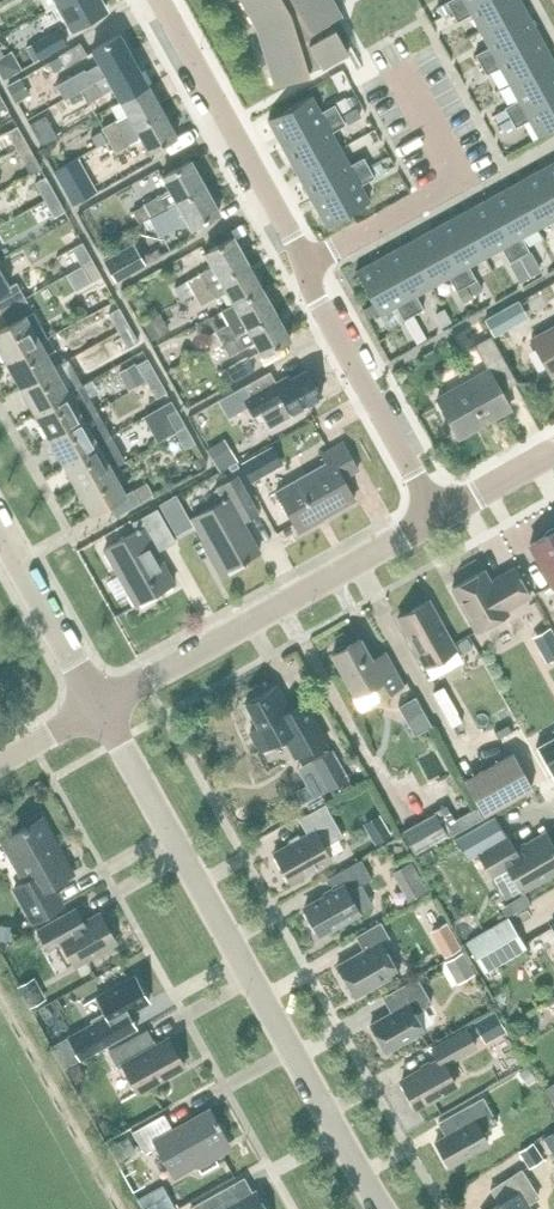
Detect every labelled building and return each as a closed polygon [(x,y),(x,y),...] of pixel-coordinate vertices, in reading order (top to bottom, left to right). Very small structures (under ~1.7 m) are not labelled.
[(59,2),(63,0),(42,0),(46,9),(59,2)] [(59,2),(74,28),(108,9),(103,0),(63,0),(59,2)] [(259,28),(275,85),(309,75),(307,69),(322,65),(323,68),(348,54),(334,29),(332,30),(328,23),(342,15),(334,0),(243,0),(259,28)] [(447,1),(451,10),(453,12),(474,0),(449,0),(447,1)] [(453,12),(458,21),(471,14),(481,31),(524,7),(521,0),(474,0),(453,12)] [(447,1),(438,6),(442,15),(451,10),(447,1)] [(490,46),(476,54),(482,65),(539,33),(524,7),(481,31),(490,46)] [(59,28),(26,47),(35,62),(67,43),(59,28)] [(539,33),(482,65),(487,74),(500,66),(510,84),(553,60),(539,33)] [(82,90),(136,60),(122,34),(94,49),(102,63),(87,71),(86,70),(58,85),(65,99),(82,90)] [(55,72),(65,66),(87,54),(81,43),(58,55),(60,57),(50,62),(55,72)] [(150,85),(136,60),(82,90),(89,103),(116,88),(123,100),(150,85)] [(505,107),(506,109),(510,116),(511,118),(553,94),(553,60),(510,84),(519,99),(505,107)] [(22,78),(9,85),(17,100),(30,93),(22,78)] [(109,140),(164,110),(150,85),(123,100),(130,113),(116,120),(116,119),(102,127),(103,130),(91,137),(97,147),(109,140)] [(8,109),(0,94),(0,114),(8,109)] [(511,118),(515,125),(516,127),(530,119),(539,137),(553,129),(553,94),(511,118)] [(312,95),(268,119),(283,146),(340,114),(335,104),(321,112),(312,95)] [(346,97),(337,103),(342,112),(351,107),(346,97)] [(357,107),(345,114),(349,122),(362,115),(357,107)] [(506,109),(495,115),(499,122),(510,116),(506,109)] [(129,143),(142,135),(151,151),(178,136),(164,110),(109,140),(115,152),(129,143)] [(340,114),(283,146),(297,172),(341,148),(332,132),(346,124),(340,114)] [(42,145),(57,137),(48,118),(32,127),(42,145)] [(511,118),(500,124),(504,131),(515,125),(511,118)] [(17,149),(27,143),(17,126),(7,131),(17,149)] [(27,167),(37,161),(27,143),(17,149),(27,167)] [(341,148),(297,172),(312,199),(370,167),(364,157),(350,165),(341,148)] [(79,157),(56,170),(75,204),(98,192),(79,157)] [(206,187),(206,186),(192,161),(165,176),(171,188),(145,203),(146,205),(134,211),(140,223),(152,217),(206,187)] [(381,162),(370,168),(375,177),(386,171),(381,162)] [(541,169),(553,193),(553,162),(541,169)] [(370,167),(312,199),(326,225),(370,201),(361,185),(375,177),(370,168),(370,167)] [(515,184),(539,227),(553,219),(553,193),(541,169),(515,184)] [(43,195),(46,200),(56,194),(53,189),(46,177),(36,183),(43,195)] [(515,184),(488,198),(520,256),(530,250),(522,237),(539,227),(515,184)] [(161,233),(188,219),(193,227),(220,212),(206,187),(152,217),(161,233)] [(56,194),(46,200),(55,218),(66,212),(56,194)] [(488,198),(462,213),(486,256),(502,248),(510,261),(520,256),(488,198)] [(462,213),(435,227),(467,285),(468,284),(477,279),(469,266),(486,256),(462,213)] [(435,227),(409,242),(433,285),(449,277),(457,290),(467,285),(435,227)] [(195,294),(249,263),(235,238),(207,253),(215,266),(174,288),(181,301),(195,293),(195,294)] [(82,266),(93,260),(82,242),(72,248),(82,266)] [(409,242),(383,256),(414,314),(424,308),(416,295),(433,285),(409,242)] [(145,266),(145,264),(134,245),(105,261),(116,281),(145,266)] [(530,252),(520,258),(530,277),(541,271),(530,252)] [(383,256),(356,271),(380,315),(396,306),(404,319),(414,314),(383,256)] [(520,258),(509,264),(519,283),(530,277),(520,258)] [(102,276),(94,262),(93,260),(82,266),(91,281),(102,276)] [(263,289),(249,264),(249,263),(195,294),(202,306),(228,291),(236,304),(263,289)] [(11,287),(0,267),(0,307),(3,311),(26,298),(17,283),(11,287)] [(477,279),(468,284),(473,295),(483,290),(477,279)] [(467,288),(458,292),(464,302),(472,298),(467,288)] [(223,344),(277,314),(263,289),(236,304),(221,312),(227,323),(215,330),(223,344)] [(41,325),(26,298),(3,311),(11,325),(0,331),(0,347),(8,361),(42,342),(35,329),(41,325)] [(118,330),(129,324),(119,307),(109,313),(118,330)] [(100,309),(64,329),(70,340),(106,319),(100,309)] [(486,320),(494,336),(509,327),(500,312),(486,320)] [(162,314),(144,323),(152,339),(170,329),(162,314)] [(291,340),(277,314),(223,344),(229,355),(245,346),(255,339),(264,355),(291,340)] [(414,315),(405,321),(411,332),(421,327),(414,315)] [(128,347),(138,341),(129,324),(118,330),(128,347)] [(553,375),(553,328),(532,340),(552,376),(553,375)] [(501,391),(519,382),(493,335),(474,346),(488,371),(438,399),(458,436),(510,407),(501,391)] [(56,367),(49,354),(57,350),(50,338),(42,342),(8,361),(22,387),(56,367)] [(228,383),(254,369),(247,357),(221,371),(228,383)] [(148,358),(138,364),(148,382),(158,376),(148,358)] [(135,359),(118,369),(129,388),(148,382),(138,364),(135,359)] [(36,412),(70,392),(65,383),(72,379),(64,366),(57,370),(56,367),(22,387),(34,408),(36,412)] [(244,386),(219,400),(228,416),(248,405),(253,416),(260,412),(268,428),(323,397),(309,371),(291,381),(289,377),(278,383),(270,371),(244,386)] [(157,398),(167,392),(158,376),(148,382),(157,398)] [(50,437),(98,410),(83,385),(70,392),(36,412),(50,437)] [(153,413),(161,408),(155,397),(132,411),(159,452),(173,443),(153,413)] [(178,409),(168,414),(178,432),(188,427),(183,419),(178,409)] [(65,462),(112,436),(98,410),(50,437),(65,462)] [(178,432),(177,433),(186,450),(197,444),(188,427),(178,432)] [(113,468),(126,461),(112,436),(65,462),(79,487),(113,468)] [(218,442),(208,448),(221,470),(232,464),(218,442)] [(345,480),(360,472),(343,443),(323,454),(329,465),(278,493),(295,524),(322,510),(326,518),(357,501),(345,480)] [(203,456),(194,461),(198,469),(208,464),(203,456)] [(147,483),(127,494),(113,468),(79,487),(94,514),(110,505),(117,516),(141,503),(140,501),(153,494),(147,483)] [(227,573),(260,554),(240,517),(256,508),(238,476),(216,488),(224,501),(193,518),(206,541),(208,539),(227,573)] [(158,554),(177,544),(158,510),(134,523),(138,531),(107,549),(139,606),(176,585),(158,554)] [(546,531),(545,536),(531,544),(553,584),(553,527),(546,531)] [(507,610),(531,596),(515,567),(490,581),(484,569),(453,587),(477,631),(509,613),(507,610)] [(425,666),(457,649),(430,600),(398,617),(425,666)] [(381,697),(403,684),(389,659),(376,667),(360,639),(348,646),(344,644),(336,648),(336,652),(333,654),(356,694),(374,684),(381,697)] [(540,650),(547,662),(553,658),(553,642),(540,650)] [(302,753),(327,739),(305,701),(291,709),(277,685),(246,703),(259,726),(251,731),(261,750),(280,739),(282,744),(293,738),(302,753)] [(434,693),(453,727),(463,722),(444,688),(434,693)] [(417,697),(400,707),(417,737),(434,727),(417,697)] [(487,722),(468,732),(478,753),(498,743),(487,722)] [(553,776),(553,737),(537,747),(550,769),(553,776)] [(331,750),(303,765),(319,795),(347,779),(331,750)] [(382,758),(384,770),(403,765),(400,753),(382,758)] [(484,814),(553,776),(550,769),(529,780),(514,753),(465,780),(484,814)] [(324,847),(344,836),(326,804),(300,819),(308,834),(275,852),(291,882),(331,860),(324,847)] [(478,807),(456,820),(460,828),(482,816),(478,807)] [(403,832),(415,852),(448,834),(436,813),(403,832)] [(479,852),(508,835),(496,815),(459,838),(470,858),(479,852)] [(51,885),(72,873),(42,818),(3,840),(26,881),(15,887),(34,922),(62,906),(51,885)] [(390,823),(374,822),(372,836),(389,837),(390,823)] [(522,891),(553,872),(553,845),(546,831),(516,849),(508,835),(479,852),(493,875),(508,866),(522,891)] [(328,878),(335,890),(305,907),(320,934),(372,904),(361,884),(372,878),(362,859),(328,878)] [(396,871),(412,898),(426,890),(411,863),(396,871)] [(526,893),(501,907),(507,916),(531,902),(526,893)] [(75,965),(116,942),(100,913),(71,929),(62,915),(37,929),(49,950),(63,942),(75,965)] [(477,932),(468,916),(454,924),(463,940),(477,932)] [(482,967),(523,943),(509,918),(467,942),(482,967)] [(355,996),(399,972),(382,941),(390,937),(381,921),(356,935),(364,950),(338,965),(355,996)] [(431,932),(446,957),(463,947),(448,922),(431,932)] [(0,924),(0,939),(10,939),(11,925),(0,924)] [(459,984),(477,974),(464,952),(446,962),(459,984)] [(128,1013),(150,1001),(135,975),(97,997),(105,1012),(91,1020),(93,1024),(69,1037),(82,1060),(136,1029),(128,1013)] [(415,1012),(432,1002),(418,976),(391,992),(400,1008),(371,1024),(386,1051),(424,1029),(415,1012)] [(34,979),(21,986),(31,1004),(44,997),(34,979)] [(494,1012),(474,1023),(485,1042),(505,1030),(494,1012)] [(455,1085),(444,1065),(476,1047),(466,1028),(433,1047),(440,1059),(402,1080),(417,1106),(455,1085)] [(139,1092),(182,1067),(166,1040),(157,1045),(148,1029),(109,1050),(119,1067),(123,1065),(139,1092)] [(79,1064),(68,1070),(75,1083),(86,1077),(79,1064)] [(520,1073),(529,1084),(536,1078),(528,1067),(520,1073)] [(546,1090),(553,1103),(553,1084),(546,1090)] [(450,1165),(488,1143),(482,1131),(498,1122),(483,1097),(439,1121),(447,1135),(436,1141),(450,1165)] [(195,1161),(229,1142),(210,1109),(173,1129),(164,1114),(133,1131),(145,1152),(157,1145),(175,1177),(197,1164),(195,1161)] [(542,1142),(553,1161),(553,1134),(542,1142)] [(127,1136),(110,1145),(118,1159),(135,1150),(127,1136)] [(543,1160),(533,1144),(520,1152),(530,1168),(543,1160)] [(491,1189),(500,1203),(491,1208),(532,1208),(528,1203),(539,1196),(522,1169),(491,1189)] [(250,1193),(240,1199),(232,1184),(213,1195),(192,1207),(194,1208),(266,1208),(256,1190),(250,1193)] [(146,1208),(171,1208),(172,1208),(161,1187),(140,1199),(146,1208)]
